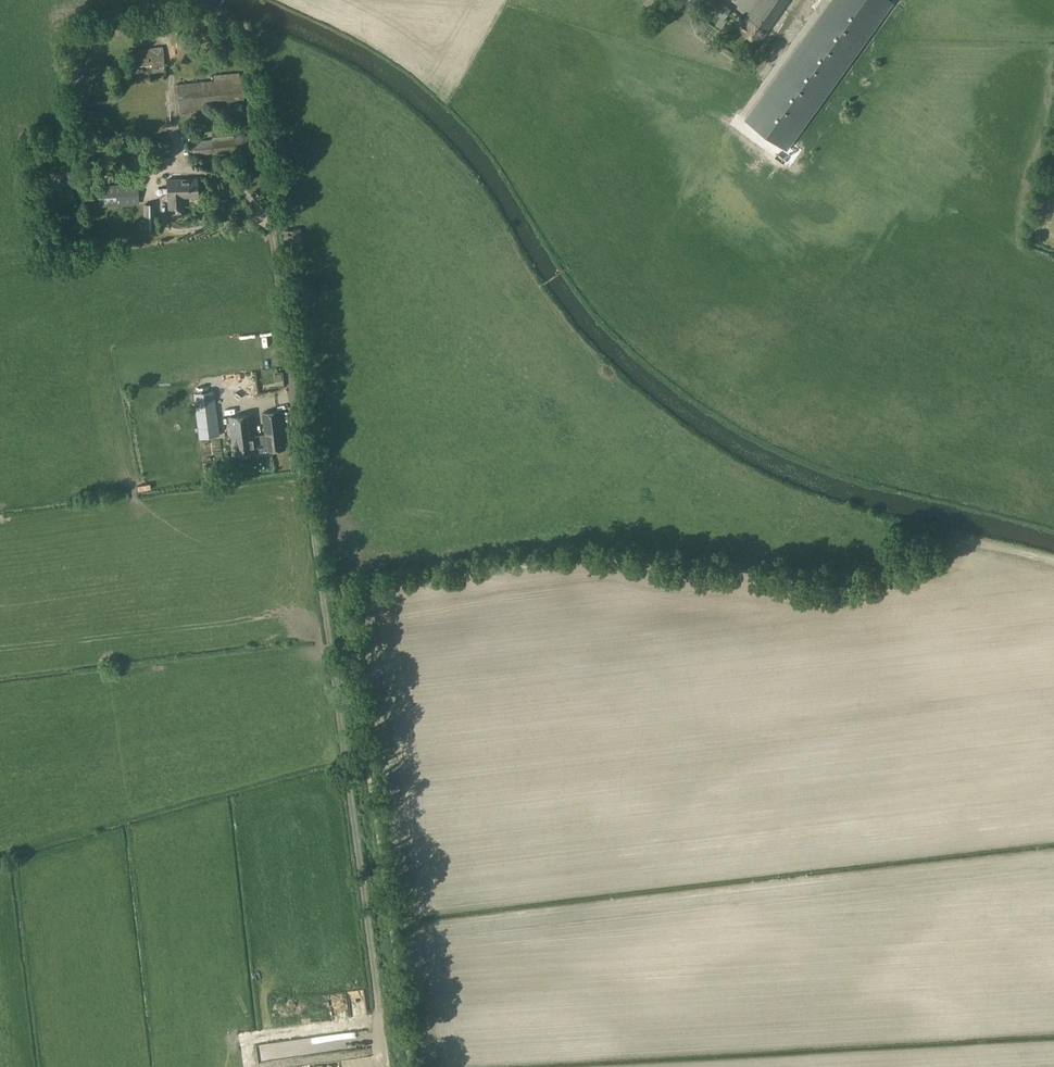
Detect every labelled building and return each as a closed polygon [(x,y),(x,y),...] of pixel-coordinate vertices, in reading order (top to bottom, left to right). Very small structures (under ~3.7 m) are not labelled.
[(718,0),(693,0),(704,8),(706,5),(724,18),(731,9),(718,0)] [(745,19),(740,15),(733,24),(760,43),(768,31),(769,32),(791,0),(757,0),(746,16),(745,19)] [(892,0),(831,0),(744,119),(787,150),(894,2),(892,0)] [(166,72),(163,51),(126,54),(129,76),(166,72)] [(74,77),(106,77),(106,66),(74,66),(74,77)] [(140,93),(156,91),(155,76),(144,77),(145,85),(139,85),(140,93)] [(242,77),(176,84),(178,111),(245,105),(242,77)] [(242,128),(215,131),(215,138),(191,141),(192,156),(254,149),(252,134),(242,135),(242,128)] [(148,147),(148,140),(127,140),(128,152),(140,151),(140,147),(148,147)] [(43,244),(61,242),(56,195),(84,192),(85,197),(88,196),(89,211),(98,210),(98,206),(137,204),(136,183),(97,186),(96,161),(82,161),(83,164),(72,165),(70,149),(38,152),(42,193),(38,194),(43,244)] [(197,196),(197,178),(167,180),(167,197),(168,197),(169,214),(183,213),(182,196),(197,196)] [(155,205),(143,206),(144,228),(156,227),(155,205)] [(220,435),(215,391),(194,393),(199,438),(220,435)] [(285,443),(281,411),(281,410),(262,412),(264,434),(255,435),(253,413),(229,416),(229,417),(230,422),(234,454),(257,451),(257,447),(266,446),(267,451),(278,449),(286,448),(285,443)] [(366,1027),(309,1034),(310,1048),(368,1041),(366,1027)]
